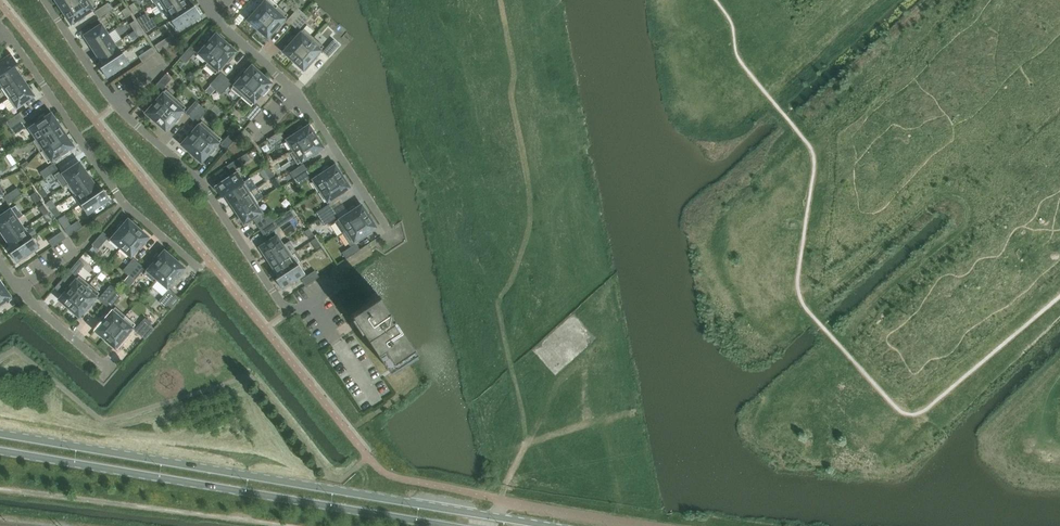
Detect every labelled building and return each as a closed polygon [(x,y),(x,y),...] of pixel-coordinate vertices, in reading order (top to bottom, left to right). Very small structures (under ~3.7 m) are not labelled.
[(83,0),(59,0),(56,2),(64,13),(83,0)] [(97,7),(93,0),(83,0),(64,13),(71,24),(76,20),(78,23),(85,18),(84,15),(97,7)] [(181,0),(160,0),(167,9),(181,0)] [(194,5),(190,7),(185,0),(181,0),(167,9),(173,19),(171,20),(194,5)] [(278,6),(272,0),(265,0),(261,5),(259,3),(253,10),(255,11),(247,20),(257,29),(278,6)] [(99,18),(112,9),(108,3),(95,12),(99,18)] [(138,10),(134,3),(129,6),(134,13),(138,10)] [(178,30),(201,15),(194,5),(171,20),(178,30)] [(281,23),(288,15),(278,6),(257,29),(258,30),(257,31),(262,34),(267,38),(275,29),(277,31),(283,24),(281,23)] [(131,15),(126,8),(121,11),(126,18),(131,15)] [(293,25),(303,13),(298,8),(287,20),(293,25)] [(298,30),(309,18),(303,13),(293,25),(298,30)] [(147,22),(142,15),(137,19),(142,26),(147,22)] [(139,27),(135,20),(130,24),(134,31),(139,27)] [(151,29),(147,22),(142,26),(146,33),(151,29)] [(91,45),(108,34),(101,24),(84,35),(91,45)] [(144,34),(139,27),(134,31),(139,38),(144,34)] [(293,61),(314,37),(304,28),(297,36),(295,34),(288,41),(290,43),(283,52),(288,56),(287,57),(291,61),(292,60),(293,61)] [(208,62),(226,42),(216,33),(212,38),(210,36),(204,43),(206,44),(198,53),(208,62)] [(97,55),(115,44),(108,34),(91,45),(97,55)] [(159,52),(173,43),(168,36),(155,45),(159,52)] [(319,56),(317,54),(324,46),(314,37),(293,61),(305,71),(319,56)] [(328,57),(339,45),(333,40),(323,52),(328,57)] [(215,74),(226,62),(228,64),(234,57),(232,56),(236,51),(226,42),(208,62),(205,65),(215,74)] [(103,65),(121,53),(115,44),(97,55),(103,65)] [(186,63),(196,51),(191,46),(180,58),(186,63)] [(143,63),(156,54),(152,47),(139,56),(143,63)] [(107,78),(130,63),(123,52),(121,53),(103,65),(100,67),(107,78)] [(16,64),(13,61),(15,60),(11,53),(0,61),(0,75),(16,64)] [(21,76),(14,66),(18,64),(17,63),(16,64),(0,75),(0,86),(2,89),(21,76)] [(241,97),(262,74),(261,73),(262,72),(257,68),(257,69),(252,65),(248,69),(246,68),(240,74),(241,76),(231,88),(241,97)] [(216,90),(226,77),(221,72),(210,85),(216,90)] [(160,91),(171,79),(166,74),(155,86),(160,91)] [(264,96),(270,89),(268,87),(272,83),(262,74),(241,97),(251,106),(262,94),(264,96)] [(8,98),(27,85),(21,76),(2,89),(8,98)] [(221,95),(232,82),(226,77),(216,90),(221,95)] [(15,108),(34,95),(27,85),(8,98),(15,108)] [(155,121),(176,98),(166,89),(159,97),(157,95),(151,102),(153,104),(145,112),(155,121)] [(179,115),(186,107),(176,98),(155,121),(156,122),(156,123),(160,127),(161,126),(165,130),(173,122),(175,124),(181,117),(179,115)] [(191,118),(201,106),(196,101),(185,113),(191,118)] [(252,121),(262,109),(257,104),(246,116),(252,121)] [(196,123),(207,111),(201,106),(191,118),(196,123)] [(10,128),(24,119),(19,113),(6,122),(10,128)] [(37,139),(59,124),(51,113),(46,116),(45,114),(37,119),(39,121),(29,128),(37,139)] [(15,134),(28,125),(24,119),(10,128),(15,134)] [(191,153),(212,130),(202,121),(195,129),(193,127),(187,134),(189,136),(181,144),(191,153)] [(44,150),(66,135),(59,124),(37,139),(44,150)] [(294,150),(316,136),(309,124),(304,128),(302,126),(294,131),(296,133),(286,139),(293,150),(294,150)] [(215,147),(222,139),(212,130),(191,153),(192,154),(191,155),(196,159),(196,158),(201,162),(209,154),(211,155),(217,148),(215,147)] [(272,146),(285,136),(281,130),(268,139),(272,146)] [(226,149),(237,137),(231,132),(221,145),(226,149)] [(69,149),(74,146),(70,140),(71,140),(68,135),(67,136),(66,135),(44,150),(51,161),(61,154),(63,157),(70,152),(69,149)] [(318,150),(324,147),(320,141),(321,141),(318,136),(317,137),(316,136),(294,150),(293,150),(290,152),(297,164),(311,155),(312,158),(320,153),(318,150)] [(231,172),(244,163),(240,157),(227,166),(231,172)] [(86,172),(79,162),(63,173),(61,170),(54,175),(63,188),(69,184),(86,172)] [(44,178),(58,169),(54,163),(40,172),(44,178)] [(294,179),(307,170),(303,164),(290,173),(294,179)] [(320,190),(342,176),(335,164),(330,168),(328,165),(321,170),(322,173),(313,179),(320,190)] [(274,175),(270,168),(265,171),(270,179),(274,175)] [(298,185),(311,176),(307,170),(294,179),(298,185)] [(225,194),(244,181),(237,171),(214,186),(221,197),(225,194)] [(76,193),(93,182),(86,172),(69,184),(76,193)] [(345,190),(350,187),(346,181),(347,181),(344,176),(343,177),(342,176),(320,190),(327,201),(337,195),(338,197),(346,192),(345,190)] [(281,185),(276,178),(271,181),(276,188),(281,185)] [(231,204),(250,191),(244,181),(225,194),(231,204)] [(80,204),(103,189),(99,191),(93,182),(76,193),(82,203),(80,204)] [(48,194),(43,187),(38,190),(43,198),(48,194)] [(8,203),(21,194),(17,188),(4,197),(8,203)] [(87,214),(110,199),(106,193),(104,194),(102,190),(103,189),(80,204),(87,214)] [(238,214),(255,202),(257,201),(250,191),(231,204),(238,214)] [(40,199),(35,192),(30,195),(35,203),(40,199)] [(56,207),(51,200),(46,203),(51,210),(56,207)] [(265,217),(255,202),(238,214),(244,224),(253,218),(260,230),(274,221),(270,214),(265,217)] [(320,219),(334,210),(329,203),(316,213),(320,219)] [(346,230),(369,215),(361,204),(356,208),(355,205),(347,210),(348,213),(339,219),(346,230)] [(49,212),(44,205),(39,208),(44,215),(49,212)] [(61,214),(56,207),(51,210),(56,217),(61,214)] [(18,219),(11,209),(0,216),(0,230),(0,231),(18,219)] [(324,225),(338,216),(334,210),(320,219),(324,225)] [(53,219),(49,212),(44,215),(48,222),(53,219)] [(371,230),(376,227),(369,215),(346,230),(354,241),(363,235),(365,237),(372,232),(371,230)] [(7,240),(24,229),(18,219),(0,231),(7,240)] [(121,248),(138,227),(137,227),(138,226),(134,222),(133,223),(128,219),(124,223),(122,222),(116,228),(118,230),(110,239),(121,248)] [(69,236),(82,227),(78,221),(65,230),(69,236)] [(283,245),(273,230),(278,227),(274,221),(260,230),(268,241),(259,247),(266,257),(283,245)] [(146,243),(144,241),(148,236),(138,227),(121,248),(131,256),(138,248),(140,250),(146,243)] [(314,236),(309,228),(304,231),(309,239),(314,236)] [(10,252),(32,237),(30,238),(24,229),(7,240),(13,249),(10,252)] [(53,247),(66,238),(62,232),(48,241),(53,247)] [(98,249),(109,237),(103,232),(92,244),(98,249)] [(17,262),(39,247),(32,237),(10,252),(10,253),(12,251),(14,255),(12,256),(17,262)] [(321,245),(316,238),(311,241),(316,248),(321,245)] [(346,259),(360,250),(356,243),(342,252),(346,259)] [(272,266),(292,254),(285,244),(283,245),(266,257),(272,266)] [(157,279),(174,259),(164,250),(160,255),(158,253),(152,260),(154,261),(144,273),(154,282),(157,279)] [(279,276),(298,264),(292,254),(272,266),(279,276)] [(129,275),(139,263),(133,258),(123,271),(129,275)] [(183,274),(181,272),(185,267),(174,259),(157,279),(167,288),(175,279),(177,281),(183,274)] [(73,277),(84,265),(78,260),(68,272),(73,277)] [(134,280),(145,268),(139,263),(129,275),(134,280)] [(282,289),(305,274),(298,264),(279,276),(275,278),(282,289)] [(305,286),(319,277),(315,270),(301,279),(305,286)] [(69,308),(89,284),(79,275),(72,284),(70,282),(68,284),(69,284),(64,289),(66,290),(59,299),(69,308)] [(89,305),(99,293),(89,284),(69,308),(70,309),(69,310),(73,313),(74,312),(79,316),(83,312),(85,313),(91,307),(89,305)] [(10,296),(3,285),(0,287),(0,307),(3,305),(7,302),(5,300),(10,296)] [(104,303),(115,291),(109,286),(98,298),(104,303)] [(165,306),(175,294),(170,289),(159,301),(165,306)] [(110,308),(120,296),(115,291),(104,303),(110,308)] [(381,298),(353,316),(359,325),(387,306),(381,298)] [(417,351),(387,306),(359,325),(389,370),(417,351)] [(105,339),(125,316),(115,307),(105,319),(103,317),(97,324),(99,326),(95,330),(100,334),(99,335),(103,339),(104,338),(105,339)] [(131,334),(129,332),(135,324),(125,316),(105,339),(117,349),(131,334)] [(140,335),(151,323),(145,318),(134,330),(140,335)]
